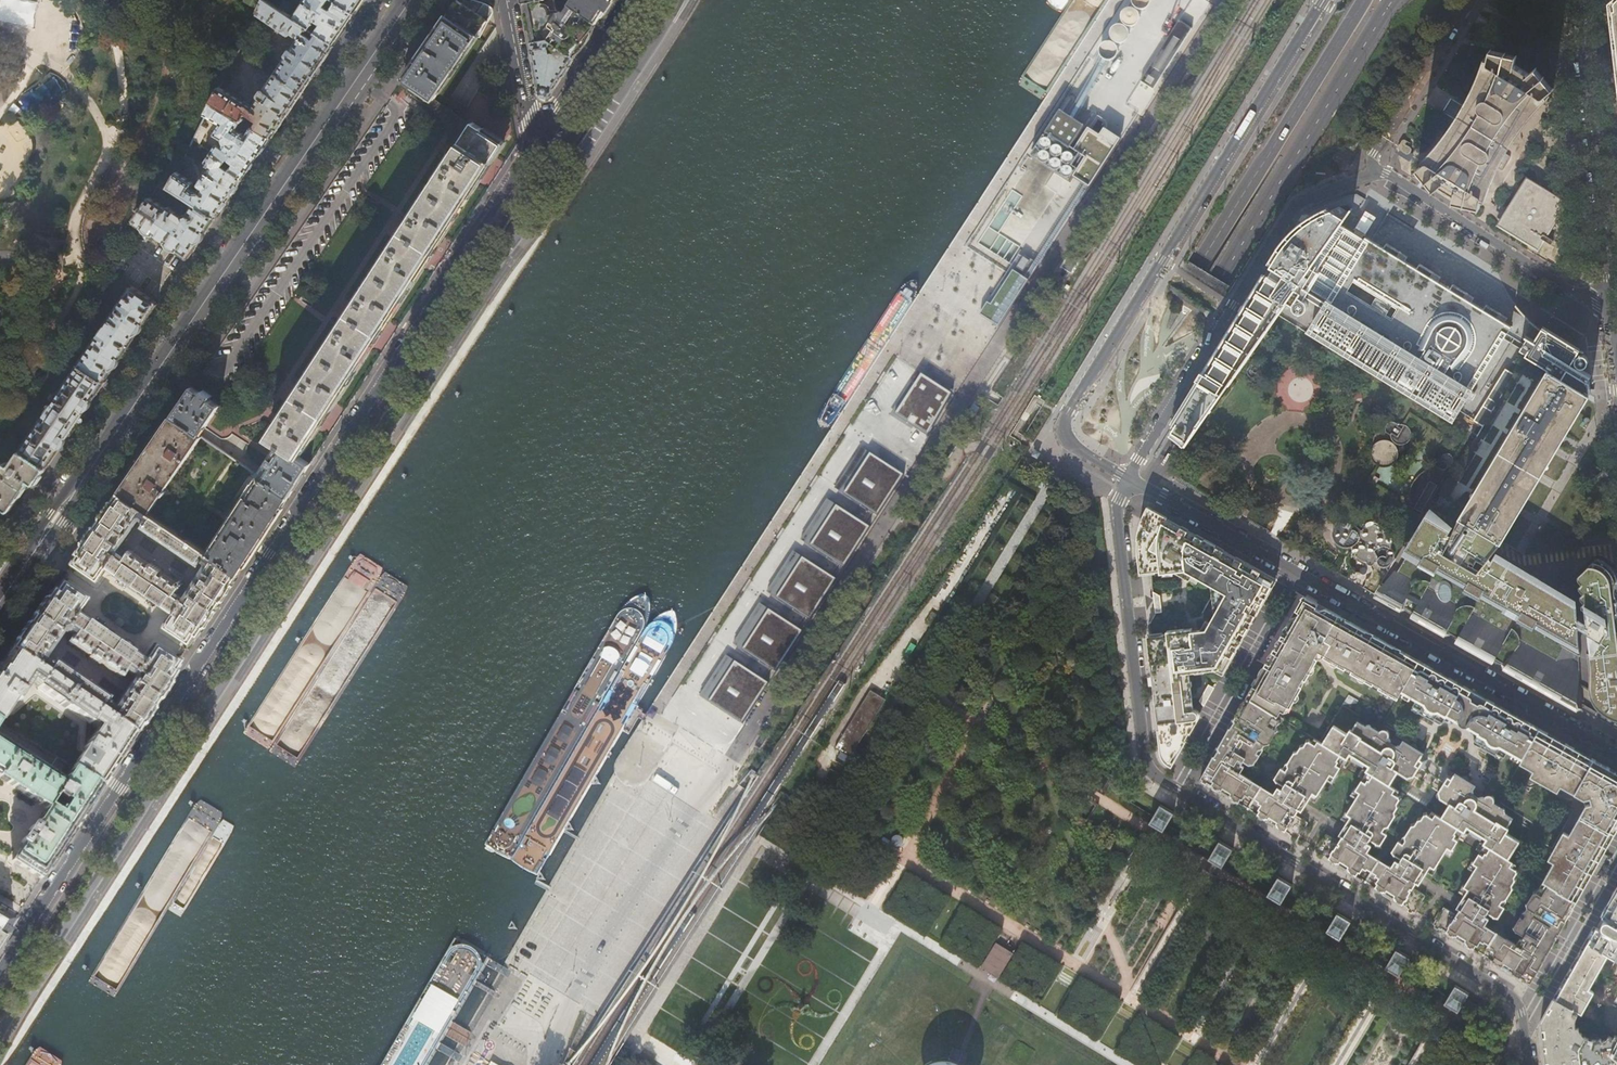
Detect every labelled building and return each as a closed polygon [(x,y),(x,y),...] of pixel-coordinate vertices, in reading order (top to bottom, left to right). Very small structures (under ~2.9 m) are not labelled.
[(258,476),(288,497),(299,479),(310,464),(301,458),(345,390),(371,350),(388,322),(407,293),(428,261),(448,228),(470,194),(497,152),(504,142),(473,122),(471,124),(434,99),(488,20),(489,16),(490,16),(490,13),(491,11),(489,11),(485,10),(480,7),(464,0),(457,0),(444,19),(430,40),(407,72),(399,85),(464,135),(268,437),(279,444),(258,476)] [(292,18),(285,14),(278,9),(265,0),(258,14),(288,35),(289,35),(291,35),(292,34),(299,38),(291,49),(290,49),(289,50),(285,55),(285,56),(286,58),(275,73),(301,91),(318,65),(333,44),(317,34),(313,41),(303,35),(308,28),(292,18)] [(292,18),(308,28),(310,29),(315,22),(321,26),(316,33),(317,34),(333,44),(343,28),(354,13),(337,2),(331,12),(325,8),(330,0),(305,0),(292,18)] [(337,2),(354,13),(362,1),(363,0),(339,0),(337,2)] [(556,10),(561,13),(565,11),(569,5),(562,0),(555,0),(556,10)] [(596,23),(602,13),(611,0),(562,0),(596,23)] [(1608,4),(1611,35),(1613,55),(1616,86),(1616,0),(1612,0),(1608,4)] [(283,2),(278,9),(285,14),(290,7),(283,2)] [(1541,19),(1541,17),(1540,16),(1531,11),(1529,12),(1524,20),(1535,28),(1541,19)] [(247,35),(239,50),(245,54),(253,39),(247,35)] [(551,46),(553,42),(549,39),(531,42),(535,63),(541,94),(549,95),(563,75),(574,57),(559,47),(558,49),(559,50),(557,53),(552,52),(551,46)] [(1453,125),(1454,126),(1447,137),(1446,137),(1445,138),(1446,139),(1439,150),(1436,148),(1435,150),(1436,150),(1429,161),(1428,161),(1427,161),(1425,161),(1424,161),(1414,169),(1415,170),(1419,167),(1429,177),(1424,181),(1425,181),(1430,178),(1436,186),(1432,188),(1433,189),(1440,184),(1453,193),(1452,201),(1452,202),(1454,196),(1465,199),(1464,204),(1465,205),(1466,199),(1479,202),(1478,208),(1479,208),(1481,198),(1481,195),(1481,194),(1480,193),(1478,192),(1486,180),(1487,180),(1488,179),(1485,177),(1492,165),(1499,169),(1500,169),(1501,169),(1503,168),(1509,158),(1509,157),(1509,156),(1509,155),(1507,154),(1502,151),(1503,150),(1494,145),(1505,128),(1514,133),(1514,132),(1512,131),(1520,119),(1522,120),(1523,119),(1521,117),(1529,106),(1530,107),(1532,108),(1533,107),(1531,106),(1539,94),(1540,95),(1541,95),(1542,94),(1543,94),(1553,87),(1553,86),(1548,89),(1540,79),(1545,75),(1544,75),(1539,78),(1533,70),(1537,66),(1537,65),(1530,71),(1529,72),(1527,70),(1526,70),(1515,62),(1516,54),(1515,53),(1515,59),(1504,57),(1505,52),(1504,52),(1503,57),(1489,55),(1490,49),(1489,49),(1488,60),(1488,62),(1488,63),(1489,65),(1490,65),(1482,78),(1481,77),(1480,78),(1483,80),(1476,92),(1475,91),(1474,93),(1475,93),(1468,105),(1466,104),(1465,106),(1466,107),(1474,112),(1462,129),(1455,125),(1454,124),(1453,125)] [(237,69),(245,54),(239,50),(232,66),(237,69)] [(1096,105),(1106,90),(1074,67),(1064,82),(1096,105)] [(286,114),(301,91),(275,73),(263,92),(261,92),(260,92),(257,97),(256,98),(257,100),(250,110),(219,90),(213,102),(241,122),(252,128),(270,137),(286,114)] [(1462,129),(1474,112),(1466,107),(1465,109),(1450,99),(1441,113),(1452,120),(1456,123),(1455,125),(1462,129)] [(236,130),(241,122),(213,102),(207,113),(222,123),(216,133),(225,139),(226,142),(224,145),(218,142),(212,151),(233,166),(232,169),(243,177),(257,157),(270,137),(252,128),(246,136),(236,130)] [(1521,117),(1523,119),(1530,107),(1529,106),(1521,117)] [(1512,131),(1514,132),(1522,120),(1520,119),(1512,131)] [(1557,122),(1555,121),(1553,120),(1551,122),(1545,130),(1546,131),(1549,126),(1554,128),(1555,128),(1556,128),(1558,126),(1558,124),(1557,122)] [(194,139),(200,143),(209,125),(203,122),(194,139)] [(1505,128),(1494,145),(1503,150),(1514,133),(1505,128)] [(1406,145),(1407,142),(1404,140),(1401,141),(1396,149),(1398,152),(1397,154),(1408,161),(1410,161),(1412,156),(1412,155),(1410,153),(1412,149),(1406,145)] [(236,188),(243,177),(232,169),(233,166),(212,151),(206,160),(206,161),(212,165),(199,184),(202,186),(199,190),(195,190),(191,187),(193,183),(192,181),(177,171),(169,187),(184,197),(195,204),(215,217),(221,209),(236,188)] [(182,163),(190,167),(194,161),(185,156),(182,163)] [(1556,262),(1558,260),(1571,241),(1571,239),(1571,235),(1571,233),(1562,227),(1565,222),(1553,215),(1561,203),(1548,194),(1549,192),(1546,190),(1543,188),(1542,190),(1528,181),(1501,222),(1528,239),(1524,244),(1524,245),(1524,246),(1525,247),(1529,249),(1549,262),(1552,263),(1554,263),(1556,262)] [(181,202),(184,197),(169,187),(161,182),(160,184),(158,187),(181,202)] [(191,254),(215,217),(195,204),(187,214),(182,216),(169,207),(167,209),(150,198),(147,204),(134,223),(143,229),(162,241),(188,258),(191,254)] [(1268,276),(1260,291),(1251,306),(1233,334),(1215,363),(1207,376),(1205,375),(1200,383),(1202,385),(1197,393),(1180,421),(1176,426),(1175,426),(1170,434),(1185,444),(1184,445),(1186,446),(1278,315),(1308,333),(1315,322),(1426,390),(1422,396),(1423,397),(1427,391),(1461,411),(1470,396),(1473,391),(1512,326),(1508,324),(1505,323),(1508,318),(1492,309),(1488,306),(1485,310),(1473,303),(1476,298),(1461,289),(1454,285),(1451,290),(1437,281),(1439,277),(1435,274),(1420,265),(1417,269),(1406,262),(1409,258),(1387,245),(1384,249),(1366,238),(1365,240),(1363,239),(1367,233),(1360,229),(1358,228),(1354,234),(1341,226),(1351,211),(1352,209),(1351,209),(1344,219),(1331,211),(1330,212),(1326,209),(1319,213),(1312,216),(1307,219),(1304,221),(1301,223),(1297,226),(1291,231),(1282,242),(1279,246),(1273,255),(1266,267),(1272,270),(1268,276)] [(1095,234),(1090,230),(1082,242),(1087,246),(1095,234)] [(1071,274),(1080,261),(1070,254),(1061,268),(1071,274)] [(1065,281),(1057,275),(1049,286),(1057,291),(1065,281)] [(131,288),(79,364),(105,381),(129,345),(157,303),(131,287),(131,288)] [(1037,322),(1045,310),(1038,305),(1030,317),(1037,322)] [(1575,355),(1578,350),(1570,346),(1562,343),(1557,340),(1549,335),(1540,329),(1534,340),(1526,352),(1525,356),(1589,394),(1590,394),(1590,380),(1587,378),(1589,375),(1590,374),(1587,372),(1577,366),(1577,365),(1579,366),(1580,366),(1582,366),(1584,365),(1585,364),(1587,363),(1587,361),(1587,358),(1587,357),(1585,355),(1583,353),(1580,353),(1578,354),(1575,356),(1575,355)] [(1526,352),(1534,340),(1526,336),(1525,336),(1527,337),(1520,349),(1526,352)] [(1589,394),(1525,356),(1514,374),(1482,425),(1436,502),(1459,516),(1501,542),(1510,526),(1522,506),(1525,501),(1536,482),(1537,481),(1543,471),(1549,461),(1554,453),(1557,447),(1569,428),(1575,418),(1580,409),(1585,401),(1589,394)] [(72,429),(105,381),(79,364),(22,450),(47,467),(72,429)] [(1514,374),(1505,368),(1473,420),(1482,425),(1514,374)] [(927,434),(955,391),(922,370),(894,413),(927,434)] [(183,398),(171,416),(199,435),(219,406),(210,399),(212,396),(208,393),(203,390),(201,393),(191,386),(183,398)] [(1478,394),(1473,391),(1470,396),(1475,400),(1478,394)] [(202,437),(199,435),(171,416),(157,436),(132,472),(118,493),(148,514),(202,437)] [(1373,441),(1373,446),(1372,447),(1371,452),(1371,457),(1374,462),(1378,465),(1383,467),(1389,466),(1393,463),(1395,461),(1399,460),(1403,458),(1406,456),(1408,452),(1409,449),(1410,446),(1411,442),(1410,440),(1411,436),(1411,431),(1409,426),(1405,424),(1401,423),(1398,424),(1397,422),(1394,421),(1391,421),(1388,422),(1387,424),(1386,426),(1383,427),(1380,428),(1377,430),(1376,432),(1374,435),(1373,438),(1373,441)] [(1196,435),(1195,438),(1198,438),(1200,438),(1202,440),(1203,442),(1205,441),(1206,438),(1206,436),(1204,434),(1202,433),(1200,432),(1197,433),(1196,435)] [(248,456),(253,447),(229,435),(222,449),(238,456),(236,460),(248,467),(252,458),(248,456)] [(1190,444),(1191,447),(1192,449),(1195,451),(1198,451),(1200,450),(1202,448),(1204,445),(1203,442),(1202,440),(1200,438),(1198,438),(1195,438),(1193,439),(1191,441),(1190,444)] [(875,517),(903,474),(862,448),(835,491),(875,517)] [(22,450),(12,465),(6,461),(0,469),(0,504),(10,511),(31,480),(35,484),(47,467),(22,450)] [(1421,514),(1424,513),(1454,463),(1454,460),(1453,457),(1452,454),(1449,453),(1446,453),(1442,455),(1441,459),(1442,460),(1441,462),(1440,463),(1440,466),(1435,467),(1430,468),(1425,470),(1421,473),(1417,476),(1414,481),(1411,489),(1409,494),(1410,501),(1412,506),(1415,511),(1417,514),(1421,514)] [(288,497),(258,476),(206,552),(238,574),(250,555),(276,516),(288,497)] [(213,613),(238,574),(206,552),(148,514),(118,493),(82,545),(77,552),(80,554),(74,562),(99,578),(108,566),(122,576),(121,577),(137,587),(137,588),(143,593),(144,592),(160,603),(161,602),(174,612),(166,624),(192,642),(197,634),(199,635),(213,613)] [(869,526),(828,500),(803,541),(844,566),(869,526)] [(1578,650),(1572,606),(1425,521),(1432,510),(1430,508),(1402,554),(1420,564),(1423,559),(1430,563),(1432,560),(1474,585),(1473,589),(1474,590),(1578,650)] [(1266,594),(1274,580),(1260,573),(1254,569),(1204,541),(1149,510),(1145,516),(1143,523),(1140,534),(1139,544),(1138,547),(1140,562),(1142,574),(1158,572),(1159,575),(1175,573),(1195,585),(1198,579),(1211,587),(1216,589),(1216,591),(1218,608),(1214,614),(1205,630),(1191,632),(1184,633),(1183,633),(1183,630),(1168,631),(1166,632),(1165,635),(1151,636),(1152,641),(1152,647),(1150,648),(1152,663),(1155,694),(1158,716),(1163,758),(1163,760),(1170,764),(1180,748),(1192,725),(1197,717),(1196,713),(1191,711),(1188,674),(1217,670),(1222,673),(1235,649),(1250,622),(1266,594)] [(1491,558),(1489,554),(1501,542),(1459,516),(1451,532),(1448,532),(1450,528),(1443,524),(1432,510),(1425,521),(1572,606),(1571,599),(1494,554),(1491,558)] [(1376,568),(1395,537),(1372,523),(1365,534),(1341,520),(1329,539),(1376,568)] [(837,577),(796,551),(770,593),(810,619),(837,577)] [(1614,573),(1609,566),(1606,563),(1595,557),(1577,573),(1577,577),(1581,579),(1578,583),(1578,585),(1582,588),(1580,593),(1580,595),(1583,597),(1584,598),(1581,603),(1581,607),(1584,609),(1585,614),(1590,649),(1587,648),(1590,667),(1590,692),(1616,708),(1616,579),(1614,573)] [(1547,689),(1585,710),(1580,667),(1567,660),(1552,663),(1517,642),(1515,638),(1509,628),(1505,635),(1476,618),(1480,611),(1475,609),(1469,607),(1462,607),(1458,608),(1447,602),(1451,595),(1450,587),(1449,585),(1447,582),(1446,581),(1444,581),(1442,581),(1438,583),(1435,585),(1434,587),(1433,590),(1434,593),(1434,594),(1425,588),(1428,582),(1423,581),(1421,580),(1413,581),(1397,572),(1382,597),(1391,602),(1414,615),(1453,637),(1488,656),(1526,677),(1547,689)] [(83,601),(60,584),(59,584),(53,592),(51,590),(31,619),(10,650),(134,735),(159,697),(173,675),(171,673),(177,665),(151,647),(142,661),(128,651),(129,649),(112,638),(112,637),(106,633),(90,623),(89,624),(74,614),(83,601)] [(1402,691),(1417,662),(1406,656),(1340,619),(1324,610),(1319,611),(1315,608),(1316,605),(1302,597),(1296,609),(1295,611),(1297,613),(1297,614),(1294,618),(1290,619),(1279,639),(1261,672),(1250,690),(1246,698),(1278,718),(1281,711),(1284,713),(1287,707),(1289,708),(1316,660),(1314,657),(1318,651),(1325,654),(1325,655),(1324,657),(1325,657),(1397,698),(1402,691)] [(803,629),(763,604),(735,647),(775,673),(803,629)] [(12,698),(15,700),(21,691),(30,679),(38,685),(37,687),(97,729),(72,769),(100,787),(117,761),(129,743),(134,735),(10,650),(4,658),(0,662),(0,717),(12,698)] [(770,682),(728,655),(700,697),(743,724),(770,682)] [(1453,719),(1469,691),(1455,683),(1428,668),(1417,662),(1402,691),(1415,699),(1413,705),(1419,709),(1419,711),(1433,719),(1432,722),(1437,724),(1439,725),(1443,719),(1448,722),(1451,722),(1453,719)] [(871,690),(836,748),(851,757),(887,699),(871,690)] [(1486,700),(1469,691),(1453,719),(1470,728),(1486,700)] [(1276,722),(1278,718),(1246,698),(1237,714),(1207,766),(1199,781),(1217,793),(1238,806),(1239,803),(1243,797),(1245,795),(1248,790),(1248,789),(1252,782),(1243,777),(1242,779),(1238,776),(1243,768),(1241,766),(1241,765),(1243,762),(1248,766),(1249,767),(1254,766),(1253,765),(1260,753),(1262,751),(1263,751),(1262,749),(1263,747),(1269,747),(1269,744),(1274,734),(1277,732),(1277,726),(1280,725),(1279,722),(1276,722)] [(1521,759),(1538,729),(1514,716),(1489,702),(1486,700),(1470,728),(1468,731),(1469,734),(1475,737),(1472,742),(1472,744),(1478,748),(1480,746),(1494,754),(1496,752),(1503,757),(1507,751),(1521,759)] [(1388,738),(1389,734),(1387,732),(1383,731),(1379,733),(1369,726),(1365,727),(1357,722),(1353,730),(1355,732),(1354,733),(1353,734),(1350,732),(1347,736),(1333,728),(1328,736),(1329,740),(1325,746),(1346,760),(1350,755),(1352,755),(1368,765),(1369,767),(1366,772),(1389,786),(1396,775),(1399,774),(1406,778),(1408,775),(1410,775),(1413,776),(1419,767),(1422,769),(1427,761),(1421,757),(1423,753),(1417,749),(1413,750),(1412,746),(1404,741),(1401,745),(1396,747),(1391,744),(1390,740),(1388,738)] [(72,769),(0,723),(0,779),(45,809),(33,827),(31,826),(27,831),(29,832),(24,840),(22,839),(19,843),(21,844),(16,852),(11,861),(13,862),(40,879),(48,867),(62,844),(75,825),(89,803),(100,787),(72,769)] [(1585,805),(1543,882),(1557,890),(1557,892),(1576,902),(1591,874),(1610,840),(1616,828),(1616,773),(1606,767),(1604,770),(1590,763),(1592,760),(1587,757),(1559,741),(1544,732),(1538,729),(1521,759),(1519,764),(1533,771),(1560,786),(1583,799),(1585,800),(1589,798),(1590,803),(1585,805)] [(1282,788),(1280,792),(1276,790),(1273,795),(1269,793),(1265,801),(1263,801),(1259,808),(1260,809),(1259,810),(1257,814),(1255,817),(1256,817),(1290,838),(1296,842),(1299,836),(1301,837),(1301,836),(1305,830),(1304,829),(1307,824),(1295,815),(1297,811),(1298,810),(1301,812),(1309,799),(1315,803),(1319,797),(1317,795),(1326,781),(1332,785),(1336,778),(1334,777),(1341,767),(1345,769),(1350,763),(1346,760),(1325,746),(1315,741),(1312,744),(1309,743),(1308,741),(1306,741),(1306,744),(1305,746),(1299,746),(1300,749),(1298,751),(1293,752),(1294,755),(1287,765),(1285,765),(1282,770),(1281,769),(1275,779),(1273,780),(1274,785),(1276,785),(1282,788)] [(1339,836),(1342,838),(1339,843),(1326,835),(1322,841),(1320,841),(1317,847),(1318,848),(1314,853),(1329,863),(1355,879),(1357,876),(1360,871),(1362,871),(1367,863),(1366,861),(1370,855),(1367,853),(1371,846),(1367,844),(1368,841),(1369,841),(1375,844),(1375,847),(1380,847),(1380,845),(1386,835),(1386,834),(1388,830),(1388,827),(1394,817),(1396,817),(1395,812),(1397,808),(1398,808),(1397,803),(1398,801),(1400,801),(1399,797),(1397,798),(1395,796),(1398,792),(1389,786),(1366,772),(1362,770),(1358,777),(1361,779),(1362,781),(1356,790),(1355,791),(1354,790),(1350,796),(1355,800),(1347,814),(1345,813),(1341,820),(1346,823),(1339,836)] [(1560,786),(1533,771),(1530,777),(1557,792),(1560,786)] [(1492,797),(1488,796),(1485,798),(1483,797),(1479,798),(1474,795),(1473,790),(1475,786),(1468,781),(1464,782),(1463,778),(1456,774),(1453,777),(1447,773),(1442,781),(1444,782),(1444,783),(1439,792),(1441,794),(1441,796),(1440,799),(1447,803),(1448,805),(1447,807),(1441,818),(1463,833),(1467,827),(1470,827),(1485,836),(1486,839),(1483,845),(1505,858),(1510,851),(1513,851),(1519,842),(1506,834),(1508,829),(1505,827),(1506,825),(1508,826),(1513,818),(1506,814),(1504,810),(1494,804),(1494,799),(1492,797)] [(1269,793),(1252,782),(1248,789),(1248,790),(1245,795),(1243,797),(1239,803),(1257,814),(1259,810),(1259,808),(1263,801),(1265,801),(1269,793)] [(1162,832),(1173,813),(1160,805),(1149,823),(1153,826),(1157,829),(1162,832)] [(1418,822),(1416,824),(1410,825),(1411,827),(1405,837),(1403,838),(1400,843),(1399,842),(1393,851),(1389,853),(1392,858),(1395,856),(1400,860),(1399,863),(1398,863),(1394,861),(1391,867),(1387,865),(1383,871),(1383,872),(1382,871),(1378,878),(1377,880),(1378,880),(1374,887),(1372,890),(1398,906),(1413,916),(1417,910),(1418,910),(1423,903),(1421,902),(1425,897),(1412,889),(1412,888),(1414,884),(1416,884),(1418,885),(1426,872),(1432,876),(1436,870),(1434,868),(1444,854),(1450,857),(1454,851),(1452,849),(1459,839),(1463,841),(1467,835),(1463,833),(1441,818),(1432,812),(1428,818),(1426,816),(1425,814),(1422,815),(1423,817),(1422,818),(1417,820),(1418,822)] [(1157,829),(1153,826),(1151,829),(1147,836),(1151,839),(1156,831),(1157,829)] [(1144,860),(1156,842),(1151,839),(1147,836),(1142,833),(1131,851),(1144,860)] [(895,844),(896,845),(898,846),(899,845),(900,845),(902,844),(903,843),(904,841),(904,839),(903,837),(902,835),(901,834),(899,834),(897,834),(895,835),(894,836),(893,837),(892,839),(893,841),(893,843),(895,844)] [(1233,849),(1219,841),(1208,859),(1212,862),(1217,865),(1222,868),(1233,849)] [(1513,870),(1516,865),(1505,858),(1483,845),(1480,843),(1476,850),(1480,853),(1473,863),(1472,862),(1468,869),(1474,872),(1465,887),(1462,886),(1458,893),(1463,896),(1455,909),(1458,911),(1455,916),(1443,909),(1439,914),(1438,913),(1434,919),(1434,921),(1431,926),(1436,929),(1468,950),(1472,952),(1474,949),(1479,942),(1480,943),(1484,936),(1483,935),(1487,928),(1484,926),(1489,919),(1485,916),(1487,913),(1492,917),(1493,920),(1497,920),(1497,918),(1504,908),(1502,907),(1505,902),(1505,900),(1512,890),(1514,890),(1513,885),(1514,882),(1516,882),(1515,877),(1516,875),(1518,874),(1517,871),(1515,871),(1513,870)] [(1387,865),(1370,855),(1366,861),(1367,863),(1362,871),(1360,871),(1357,876),(1364,881),(1374,887),(1378,880),(1377,880),(1378,878),(1382,871),(1383,872),(1383,871),(1387,865)] [(1217,865),(1212,862),(1210,865),(1206,872),(1211,875),(1215,868),(1217,865)] [(1204,895),(1215,878),(1211,875),(1206,872),(1202,869),(1190,888),(1204,895)] [(1292,885),(1278,877),(1267,895),(1272,898),(1276,901),(1281,903),(1292,885)] [(1516,946),(1505,939),(1501,944),(1500,946),(1499,946),(1496,951),(1495,952),(1496,953),(1491,961),(1490,963),(1510,974),(1528,985),(1544,957),(1561,928),(1573,907),(1576,902),(1557,892),(1557,890),(1543,882),(1540,888),(1540,889),(1539,890),(1533,892),(1534,895),(1528,905),(1525,905),(1526,912),(1525,913),(1523,913),(1514,928),(1511,929),(1514,934),(1516,933),(1524,938),(1521,941),(1520,940),(1516,946)] [(1595,929),(1591,937),(1577,962),(1563,986),(1556,1000),(1575,1011),(1581,1014),(1593,993),(1588,989),(1608,954),(1616,959),(1616,891),(1605,911),(1603,916),(1609,920),(1609,922),(1604,921),(1602,924),(1601,927),(1602,929),(1604,931),(1603,932),(1602,932),(1595,929)] [(1276,901),(1272,898),(1270,901),(1266,908),(1270,911),(1275,904),(1276,901)] [(1266,908),(1261,906),(1250,923),(1263,932),(1274,914),(1270,911),(1266,908)] [(3,938),(14,919),(12,915),(0,908),(0,936),(3,938)] [(1341,939),(1352,921),(1338,913),(1327,931),(1331,934),(1336,937),(1341,939)] [(1505,939),(1487,928),(1483,935),(1484,936),(1480,943),(1479,942),(1474,949),(1491,961),(1496,953),(1495,952),(1496,951),(1499,946),(1500,946),(1501,944),(1505,939)] [(1336,937),(1331,934),(1329,937),(1326,945),(1330,947),(1334,940),(1336,937)] [(1323,968),(1334,950),(1330,947),(1326,945),(1321,942),(1320,942),(1309,960),(1323,968)] [(1013,953),(995,943),(980,967),(983,969),(998,978),(1013,953)] [(486,964),(484,959),(482,954),(476,947),(469,945),(463,944),(454,945),(384,1064),(427,1064),(486,964)] [(1399,974),(1410,957),(1397,948),(1386,966),(1390,969),(1395,972),(1399,974)] [(630,966),(629,965),(621,978),(624,980),(634,964),(632,963),(630,966)] [(1395,972),(1390,969),(1388,973),(1384,980),(1389,983),(1393,976),(1395,972)] [(1381,1003),(1392,985),(1389,983),(1384,980),(1379,977),(1367,995),(1381,1003)] [(620,985),(617,983),(598,1014),(601,1016),(620,987),(620,985)] [(1467,995),(1469,993),(1455,985),(1444,1003),(1448,1006),(1453,1009),(1458,1011),(1467,995)] [(1575,1011),(1556,1000),(1553,998),(1546,1011),(1540,1022),(1543,1047),(1545,1064),(1579,1064),(1580,1063),(1579,1049),(1585,1037),(1581,1034),(1577,1028),(1575,1028),(1574,1022),(1577,1015),(1574,1013),(1575,1011)] [(1453,1009),(1448,1006),(1447,1009),(1442,1016),(1447,1019),(1451,1012),(1453,1009)] [(1440,1039),(1451,1021),(1447,1019),(1442,1016),(1438,1013),(1426,1031),(1440,1039)] [(510,1031),(492,1064),(515,1064),(528,1041),(510,1031)] [(1615,1034),(1612,1038),(1609,1037),(1606,1040),(1602,1041),(1601,1041),(1601,1039),(1592,1040),(1585,1037),(1579,1049),(1580,1063),(1588,1062),(1589,1064),(1616,1064),(1616,1035),(1615,1034)] [(980,1059),(962,1057),(961,1064),(1008,1064),(1008,1056),(1007,1056),(1008,1049),(993,1048),(993,1045),(981,1044),(980,1059)]
